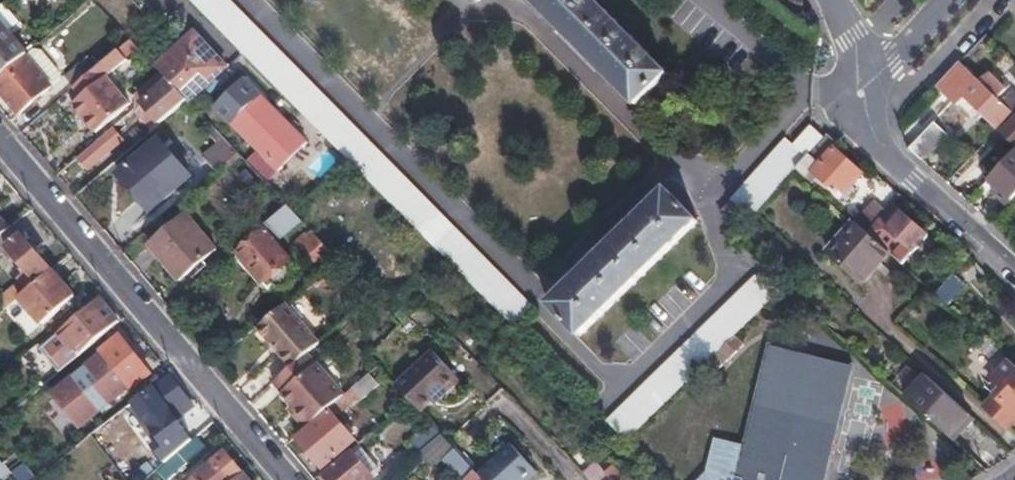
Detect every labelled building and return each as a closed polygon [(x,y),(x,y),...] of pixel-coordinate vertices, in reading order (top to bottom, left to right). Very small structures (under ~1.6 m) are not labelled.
[(514,327),(533,308),(477,251),(257,28),(229,0),(190,0),(237,48),(266,77),(343,156),(409,223),(443,256),(514,327)] [(596,0),(534,0),(637,105),(669,73),(596,0)] [(742,10),(751,0),(730,0),(742,10)] [(3,71),(28,49),(0,19),(0,68),(3,71)] [(186,96),(223,60),(191,27),(153,62),(157,66),(166,75),(184,94),(186,96)] [(138,64),(146,56),(138,46),(126,33),(117,41),(138,64)] [(28,49),(3,71),(0,74),(0,88),(21,111),(58,77),(60,65),(42,46),(33,44),(28,49)] [(121,55),(112,46),(95,63),(76,80),(69,86),(79,98),(71,106),(94,131),(125,101),(102,74),(121,55)] [(76,80),(95,63),(86,53),(67,70),(76,80)] [(937,85),(955,102),(975,80),(958,63),(937,85)] [(166,75),(157,66),(131,90),(139,99),(166,75)] [(305,139),(240,73),(213,100),(277,166),(305,139)] [(955,102),(956,103),(965,96),(997,126),(1014,106),(1014,92),(1014,91),(1001,104),(998,100),(1006,91),(988,74),(976,80),(975,80),(955,102)] [(157,119),(184,94),(166,75),(139,99),(157,119)] [(139,99),(131,90),(129,105),(149,126),(157,119),(139,99)] [(1002,131),(1014,144),(1014,118),(1002,131)] [(935,123),(909,149),(923,162),(947,136),(935,123)] [(122,134),(113,124),(79,156),(88,167),(122,134)] [(810,129),(794,147),(806,158),(822,140),(810,129)] [(215,166),(235,148),(223,136),(203,154),(215,166)] [(157,137),(121,171),(153,206),(189,172),(157,137)] [(839,150),(825,137),(822,140),(806,158),(793,172),(807,185),(815,176),(841,199),(861,177),(836,153),(839,150)] [(739,213),(747,219),(748,218),(793,172),(806,158),(794,147),(785,139),(718,209),(730,223),(739,213)] [(1008,206),(1014,198),(1014,153),(989,180),(996,186),(990,190),(1008,206)] [(669,190),(550,304),(581,335),(698,221),(669,190)] [(299,217),(290,207),(283,200),(241,239),(245,244),(262,229),(269,236),(286,220),(291,225),(299,217)] [(867,231),(884,213),(873,204),(855,226),(864,234),(867,231)] [(885,231),(900,215),(890,206),(884,213),(867,231),(877,239),(885,231)] [(214,247),(183,214),(148,245),(178,280),(214,247)] [(887,255),(901,266),(925,238),(900,215),(885,231),(903,247),(895,256),(877,239),(867,231),(864,234),(887,255)] [(10,229),(0,218),(0,238),(10,229)] [(880,263),(887,255),(864,234),(855,226),(852,223),(826,252),(858,281),(870,269),(876,274),(884,266),(880,263)] [(40,279),(38,277),(50,267),(15,225),(10,229),(0,238),(0,252),(3,254),(12,247),(30,269),(23,276),(25,279),(0,299),(8,308),(20,297),(40,279)] [(294,263),(269,236),(262,229),(245,244),(233,254),(265,290),(273,283),(277,284),(282,284),(288,282),(292,277),(293,268),(292,264),(294,263)] [(329,248),(310,229),(302,236),(320,255),(329,248)] [(903,247),(885,231),(877,239),(895,256),(903,247)] [(74,296),(52,269),(40,279),(20,297),(42,322),(74,296)] [(864,286),(876,274),(870,269),(858,281),(864,286)] [(967,286),(954,274),(934,295),(948,308),(967,286)] [(757,280),(608,422),(626,439),(682,386),(773,298),(757,280)] [(78,356),(119,321),(105,305),(103,308),(96,302),(59,332),(78,356)] [(291,368),(308,353),(322,341),(288,302),(258,330),(291,368)] [(150,374),(120,336),(102,351),(105,355),(55,396),(80,425),(130,384),(133,388),(150,374)] [(49,355),(39,342),(30,349),(41,361),(49,355)] [(853,368),(770,346),(737,479),(826,479),(853,368)] [(408,399),(419,412),(455,378),(431,352),(396,385),(408,399)] [(294,418),(304,429),(343,395),(308,353),(291,368),(274,382),(292,404),(299,413),(294,418)] [(1009,361),(995,376),(1003,383),(984,406),(1009,429),(1014,422),(1014,365),(1009,361)] [(170,372),(145,393),(154,403),(164,413),(156,420),(164,430),(193,406),(170,372)] [(350,389),(352,392),(356,398),(358,400),(377,384),(369,373),(350,389)] [(922,374),(902,395),(949,438),(969,415),(922,374)] [(356,398),(352,392),(298,438),(323,467),(363,433),(344,410),(356,398)] [(154,403),(145,393),(115,417),(121,424),(124,427),(154,403)] [(299,413),(292,404),(287,409),(294,418),(299,413)] [(969,415),(949,438),(954,442),(974,420),(969,415)] [(121,424),(115,417),(94,434),(99,440),(111,431),(121,424)] [(426,448),(440,435),(430,423),(416,436),(426,448)] [(111,431),(99,440),(110,456),(123,445),(111,431)] [(140,466),(149,477),(157,471),(175,455),(167,444),(140,466)] [(357,444),(324,472),(331,479),(370,479),(379,472),(357,444)] [(203,457),(210,467),(225,455),(217,446),(203,457)] [(533,473),(509,446),(477,474),(482,479),(526,479),(533,473)] [(459,473),(469,461),(454,447),(444,459),(459,473)] [(177,453),(175,455),(157,471),(164,479),(170,479),(188,465),(177,453)] [(243,473),(227,453),(225,455),(210,467),(193,479),(234,479),(243,473)] [(614,466),(607,474),(595,462),(580,475),(586,479),(628,479),(615,467),(614,466)]
